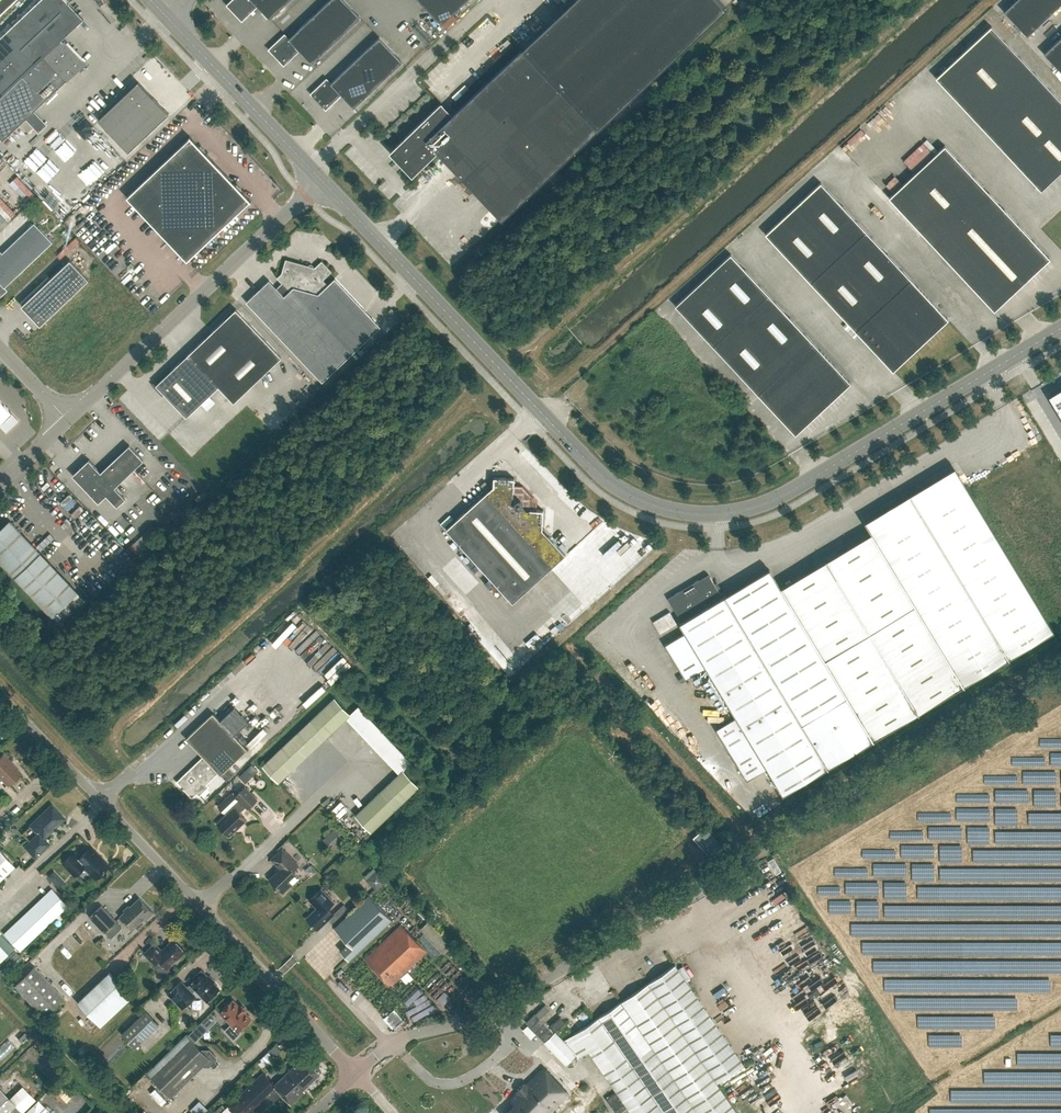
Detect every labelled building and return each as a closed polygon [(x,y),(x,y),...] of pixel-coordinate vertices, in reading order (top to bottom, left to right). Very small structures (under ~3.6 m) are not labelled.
[(1,140),(65,80),(64,79),(82,63),(60,40),(82,19),(64,0),(38,0),(0,36),(0,139),(1,140)] [(13,0),(0,0),(0,12),(13,0)] [(226,5),(242,21),(258,6),(270,19),(290,0),(231,0),(226,5)] [(344,0),(330,0),(289,38),(285,33),(268,49),(284,65),(300,50),(312,63),(360,17),(344,0)] [(395,147),(418,170),(438,152),(502,220),(726,8),(719,0),(573,0),(451,116),(440,104),(395,147)] [(450,0),(435,0),(426,8),(442,24),(452,14),(458,9),(450,0)] [(458,9),(467,0),(450,0),(458,9)] [(1004,11),(1027,36),(1060,4),(1060,0),(1016,0),(1004,11)] [(452,14),(442,24),(446,29),(457,18),(452,14)] [(936,78),(1041,190),(1060,172),(1060,101),(991,26),(936,78)] [(310,93),(326,110),(342,95),(354,107),(402,62),(379,37),(331,82),(327,78),(310,93)] [(1044,54),(1060,72),(1060,37),(1044,54)] [(129,151),(169,113),(138,81),(98,119),(129,151)] [(86,119),(76,128),(85,138),(92,132),(89,129),(92,126),(86,119)] [(157,229),(221,168),(190,136),(189,137),(190,137),(127,197),(157,229)] [(945,145),(889,198),(994,310),(1050,258),(945,145)] [(250,201),(250,202),(251,201),(221,168),(157,229),(187,261),(250,201)] [(821,182),(765,234),(893,371),(894,370),(948,319),(821,182)] [(8,290),(5,287),(53,242),(34,222),(0,255),(0,297),(8,290)] [(851,383),(731,254),(675,305),(795,434),(851,383)] [(70,259),(22,305),(40,325),(89,279),(70,259)] [(322,381),(337,367),(381,326),(335,278),(328,285),(323,280),(332,271),(322,261),(315,267),(286,259),(282,273),(277,277),(282,283),(277,288),(269,280),(246,301),(322,381)] [(226,318),(188,354),(171,371),(169,369),(153,385),(162,394),(164,393),(187,417),(219,386),(234,402),(281,357),(236,309),(232,312),(231,311),(225,317),(226,318)] [(1049,396),(1057,410),(1060,408),(1060,389),(1049,396)] [(6,432),(18,420),(0,401),(0,426),(6,432)] [(129,445),(101,472),(89,459),(72,475),(99,502),(106,495),(117,506),(126,498),(115,487),(144,460),(129,445)] [(494,477),(493,490),(489,490),(446,528),(513,602),(566,554),(549,536),(542,536),(543,510),(535,509),(536,501),(522,486),(514,486),(515,478),(494,477)] [(710,577),(708,574),(699,580),(699,579),(668,598),(680,618),(682,621),(680,623),(685,632),(665,645),(686,679),(706,666),(736,717),(716,729),(747,780),(767,768),(783,794),(873,740),(963,685),(1054,630),(967,486),(877,540),(872,532),(871,533),(781,587),(796,612),(752,638),(726,595),(722,597),(720,594),(721,593),(710,577)] [(78,592),(10,520),(0,529),(0,561),(52,616),(78,592)] [(653,621),(660,633),(677,623),(670,611),(653,621)] [(350,713),(335,697),(262,766),(278,782),(346,717),(399,773),(355,815),(371,832),(419,786),(403,770),(411,762),(358,706),(350,713)] [(203,756),(177,781),(182,787),(181,787),(183,789),(183,788),(192,797),(197,793),(199,795),(209,786),(207,784),(218,772),(221,775),(226,780),(234,772),(229,767),(248,749),(213,712),(186,738),(203,756)] [(3,753),(0,756),(0,777),(8,785),(21,772),(3,753)] [(258,770),(252,764),(247,769),(253,775),(258,770)] [(226,815),(217,823),(229,836),(247,819),(240,812),(246,806),(248,808),(257,799),(245,786),(236,795),(232,791),(217,806),(226,815)] [(64,818),(51,804),(29,825),(37,834),(25,846),(34,856),(48,843),(43,838),(64,818)] [(10,835),(18,828),(13,822),(5,829),(10,835)] [(333,849),(347,835),(337,825),(323,839),(333,849)] [(722,845),(707,827),(694,839),(709,856),(722,845)] [(96,879),(109,866),(91,847),(80,857),(75,852),(63,863),(75,876),(85,867),(96,879)] [(293,870),(298,865),(282,848),(272,859),(281,868),(270,878),(276,885),(275,886),(277,888),(278,887),(283,893),(291,885),(287,881),(296,873),(293,870)] [(14,865),(0,851),(0,879),(14,865)] [(61,889),(66,884),(60,878),(58,886),(61,889)] [(314,911),(307,917),(312,922),(310,923),(312,925),(313,924),(318,929),(329,918),(336,925),(335,926),(349,942),(341,950),(349,959),(358,951),(392,918),(369,894),(351,911),(344,904),(333,914),(328,908),(334,902),(321,888),(309,899),(319,909),(315,912),(314,911)] [(19,950),(67,905),(52,889),(4,934),(19,950)] [(153,912),(139,898),(130,907),(129,905),(124,910),(125,911),(120,916),(133,929),(144,918),(145,919),(153,912)] [(90,916),(105,932),(116,921),(101,905),(90,916)] [(402,924),(365,959),(387,982),(389,980),(393,984),(427,951),(402,924)] [(171,969),(168,967),(185,951),(174,938),(162,950),(155,943),(144,953),(155,964),(155,966),(156,968),(156,969),(158,970),(159,972),(161,972),(163,973),(165,972),(167,972),(169,971),(171,969)] [(20,956),(14,950),(0,963),(0,970),(2,973),(20,956)] [(675,964),(621,1001),(599,1016),(633,1065),(611,1080),(634,1112),(736,1112),(716,1083),(744,1064),(675,964)] [(13,984),(43,1016),(64,997),(34,965),(13,984)] [(191,984),(192,985),(188,988),(181,981),(168,993),(179,1004),(180,1003),(181,1004),(193,993),(191,991),(195,988),(207,1001),(220,989),(213,982),(214,981),(209,975),(208,976),(203,971),(191,984)] [(132,996),(110,972),(78,1002),(101,1026),(132,996)] [(251,1018),(245,1012),(247,1010),(241,1004),(239,1006),(233,1000),(220,1012),(232,1023),(225,1030),(234,1039),(241,1032),(239,1030),(251,1018)] [(549,1009),(545,1004),(536,1013),(526,1022),(545,1042),(554,1032),(541,1018),(541,1017),(549,1009)] [(135,1047),(159,1024),(146,1010),(122,1034),(135,1047)] [(555,1032),(545,1042),(566,1064),(576,1055),(579,1057),(589,1050),(610,1081),(611,1080),(633,1065),(599,1016),(565,1040),(556,1031),(555,1032)] [(565,1022),(561,1017),(551,1025),(555,1030),(565,1022)] [(194,1028),(187,1034),(191,1039),(194,1042),(201,1035),(194,1028)] [(23,1042),(29,1036),(25,1032),(19,1038),(23,1042)] [(147,1073),(170,1096),(202,1066),(209,1066),(217,1059),(216,1057),(209,1050),(202,1050),(194,1042),(191,1039),(187,1034),(147,1073)] [(295,1065),(287,1072),(298,1083),(300,1081),(306,1086),(321,1072),(306,1057),(296,1066),(295,1065)] [(505,1112),(547,1112),(568,1093),(544,1067),(526,1084),(525,1083),(517,1090),(518,1092),(511,1098),(515,1103),(505,1112)] [(220,1112),(251,1112),(250,1112),(254,1109),(255,1110),(268,1097),(272,1101),(281,1092),(292,1103),(305,1090),(304,1088),(306,1086),(300,1081),(298,1083),(287,1072),(275,1084),(272,1082),(263,1091),(262,1090),(257,1094),(255,1095),(250,1100),(243,1092),(228,1106),(220,1112)] [(264,1072),(243,1092),(250,1100),(255,1095),(257,1094),(262,1090),(263,1091),(272,1082),(264,1072)] [(16,1103),(0,1087),(0,1112),(6,1112),(16,1103)] [(628,1107),(617,1091),(606,1098),(616,1112),(619,1112),(628,1107)] [(46,1106),(39,1100),(26,1112),(39,1112),(46,1106)]
